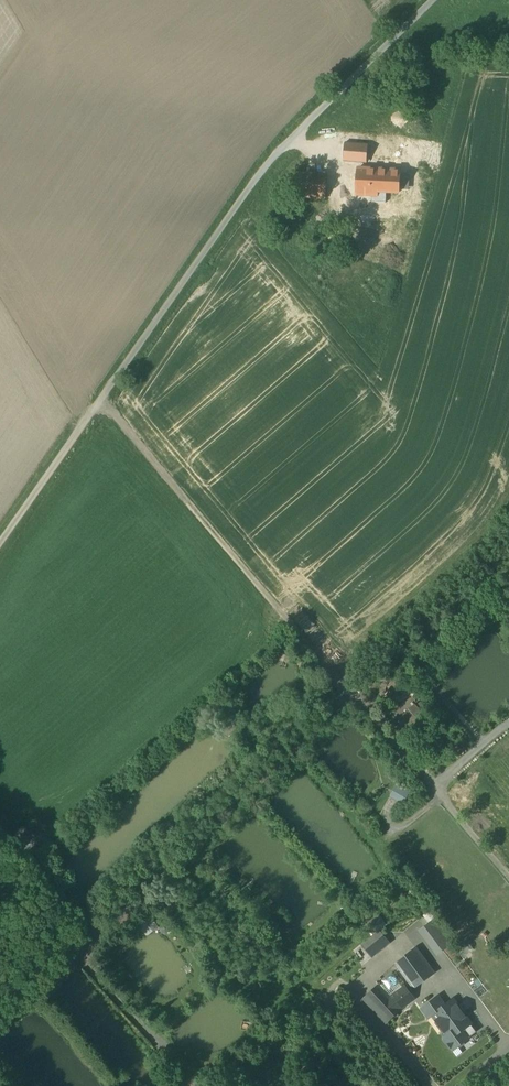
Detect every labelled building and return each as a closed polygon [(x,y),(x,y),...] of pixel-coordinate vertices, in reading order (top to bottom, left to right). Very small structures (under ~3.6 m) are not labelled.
[(368,145),(345,143),(344,161),(366,163),(368,145)] [(358,168),(357,195),(377,196),(377,191),(399,192),(400,172),(378,171),(378,169),(358,168)] [(326,175),(295,173),(294,198),(325,199),(326,175)] [(408,803),(414,791),(399,784),(394,796),(408,803)] [(383,921),(377,914),(368,921),(373,929),(383,921)] [(425,927),(419,932),(437,955),(452,943),(435,920),(425,927)] [(372,937),(362,945),(367,952),(372,958),(391,943),(380,930),(372,937)] [(415,948),(396,963),(415,989),(434,974),(415,948)] [(381,982),(393,993),(405,980),(393,969),(381,982)] [(389,998),(377,986),(363,999),(386,1024),(400,1011),(389,998)] [(403,986),(389,998),(400,1011),(414,999),(403,986)] [(423,1008),(431,1002),(427,997),(419,1002),(423,1008)] [(445,1006),(439,997),(422,1009),(428,1018),(432,1015),(445,1006)] [(445,1006),(432,1015),(447,1035),(443,1038),(444,1041),(452,1052),(459,1046),(460,1048),(465,1045),(464,1043),(470,1039),(463,1030),(471,1024),(453,1000),(447,1004),(445,1006)] [(295,1080),(300,1085),(310,1085),(301,1075),(295,1080)]
